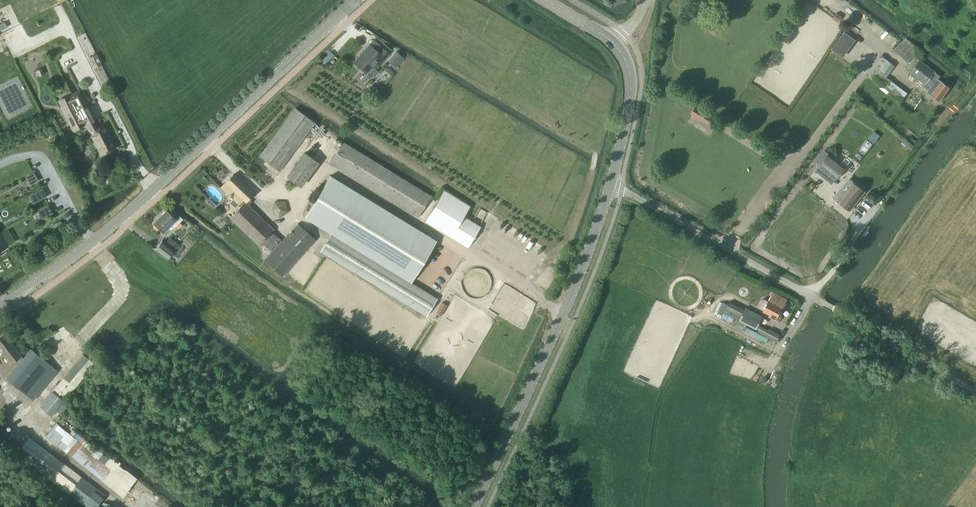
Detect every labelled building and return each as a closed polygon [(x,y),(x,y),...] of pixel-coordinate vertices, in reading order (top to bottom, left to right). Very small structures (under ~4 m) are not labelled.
[(908,63),(918,52),(908,42),(904,46),(902,44),(895,51),(908,63)] [(381,47),(377,51),(369,45),(353,63),(365,73),(375,63),(379,66),(389,54),(381,47)] [(404,58),(396,51),(387,61),(395,68),(404,58)] [(934,71),(919,61),(922,57),(917,53),(906,68),(911,72),(910,74),(925,85),(927,83),(931,86),(927,92),(931,95),(939,101),(950,87),(941,81),(938,79),(940,76),(934,72),(934,71)] [(101,65),(96,55),(88,58),(93,68),(101,65)] [(887,78),(896,66),(887,59),(884,63),(880,60),(870,73),(876,78),(873,82),(900,102),(907,93),(887,78)] [(98,128),(79,91),(59,101),(74,130),(86,124),(101,155),(114,148),(103,126),(98,128)] [(713,118),(695,107),(690,114),(708,126),(713,118)] [(279,171),(314,123),(295,108),(259,157),(279,171)] [(395,160),(389,170),(342,142),(329,163),(418,217),(431,196),(414,186),(420,176),(395,160)] [(303,187),(319,159),(303,150),(287,178),(303,187)] [(819,163),(829,153),(825,150),(816,159),(819,163)] [(837,178),(846,167),(829,154),(820,165),(837,178)] [(38,169),(31,174),(35,179),(42,175),(38,169)] [(249,200),(254,194),(233,175),(221,188),(228,195),(231,192),(230,191),(231,189),(237,194),(233,199),(238,204),(241,201),(243,203),(229,217),(258,245),(262,242),(272,251),(264,260),(282,276),(316,240),(298,223),(282,241),(272,232),(273,230),(249,205),(251,202),(249,200)] [(437,240),(417,228),(330,175),(303,219),(330,235),(320,252),(426,317),(437,298),(411,282),(437,240)] [(859,189),(852,184),(839,201),(845,206),(853,213),(867,196),(859,189)] [(48,186),(40,191),(45,197),(52,192),(48,186)] [(441,232),(467,248),(480,226),(463,216),(470,206),(444,190),(424,222),(441,232)] [(46,197),(34,203),(42,218),(54,211),(46,197)] [(288,212),(285,202),(273,201),(270,212),(278,219),(288,212)] [(479,208),(474,221),(481,223),(486,210),(479,208)] [(61,210),(54,216),(58,222),(66,216),(61,210)] [(179,215),(175,219),(166,210),(158,218),(159,218),(154,223),(163,232),(169,226),(173,229),(183,219),(179,215)] [(167,261),(175,251),(162,241),(155,251),(167,261)] [(783,308),(787,300),(773,292),(768,301),(764,299),(762,300),(759,306),(759,308),(763,310),(763,311),(770,314),(769,315),(771,316),(770,317),(779,322),(782,316),(779,315),(783,308)] [(734,319),(735,317),(738,318),(742,307),(723,300),(718,314),(734,319)] [(778,337),(758,325),(763,317),(745,307),(738,320),(756,329),(758,330),(757,332),(775,342),(778,337)] [(21,355),(4,334),(0,337),(0,351),(9,364),(21,355)] [(33,400),(57,371),(30,349),(6,378),(33,400)] [(82,354),(51,391),(63,401),(94,364),(82,354)] [(51,415),(63,401),(51,391),(39,406),(51,415)] [(76,426),(62,413),(54,421),(56,422),(69,434),(73,430),(76,426)] [(120,468),(73,430),(69,434),(56,422),(45,435),(53,442),(110,488),(118,479),(120,475),(117,472),(120,468)] [(82,477),(29,437),(16,454),(69,494),(86,506),(97,506),(105,495),(82,477)]
